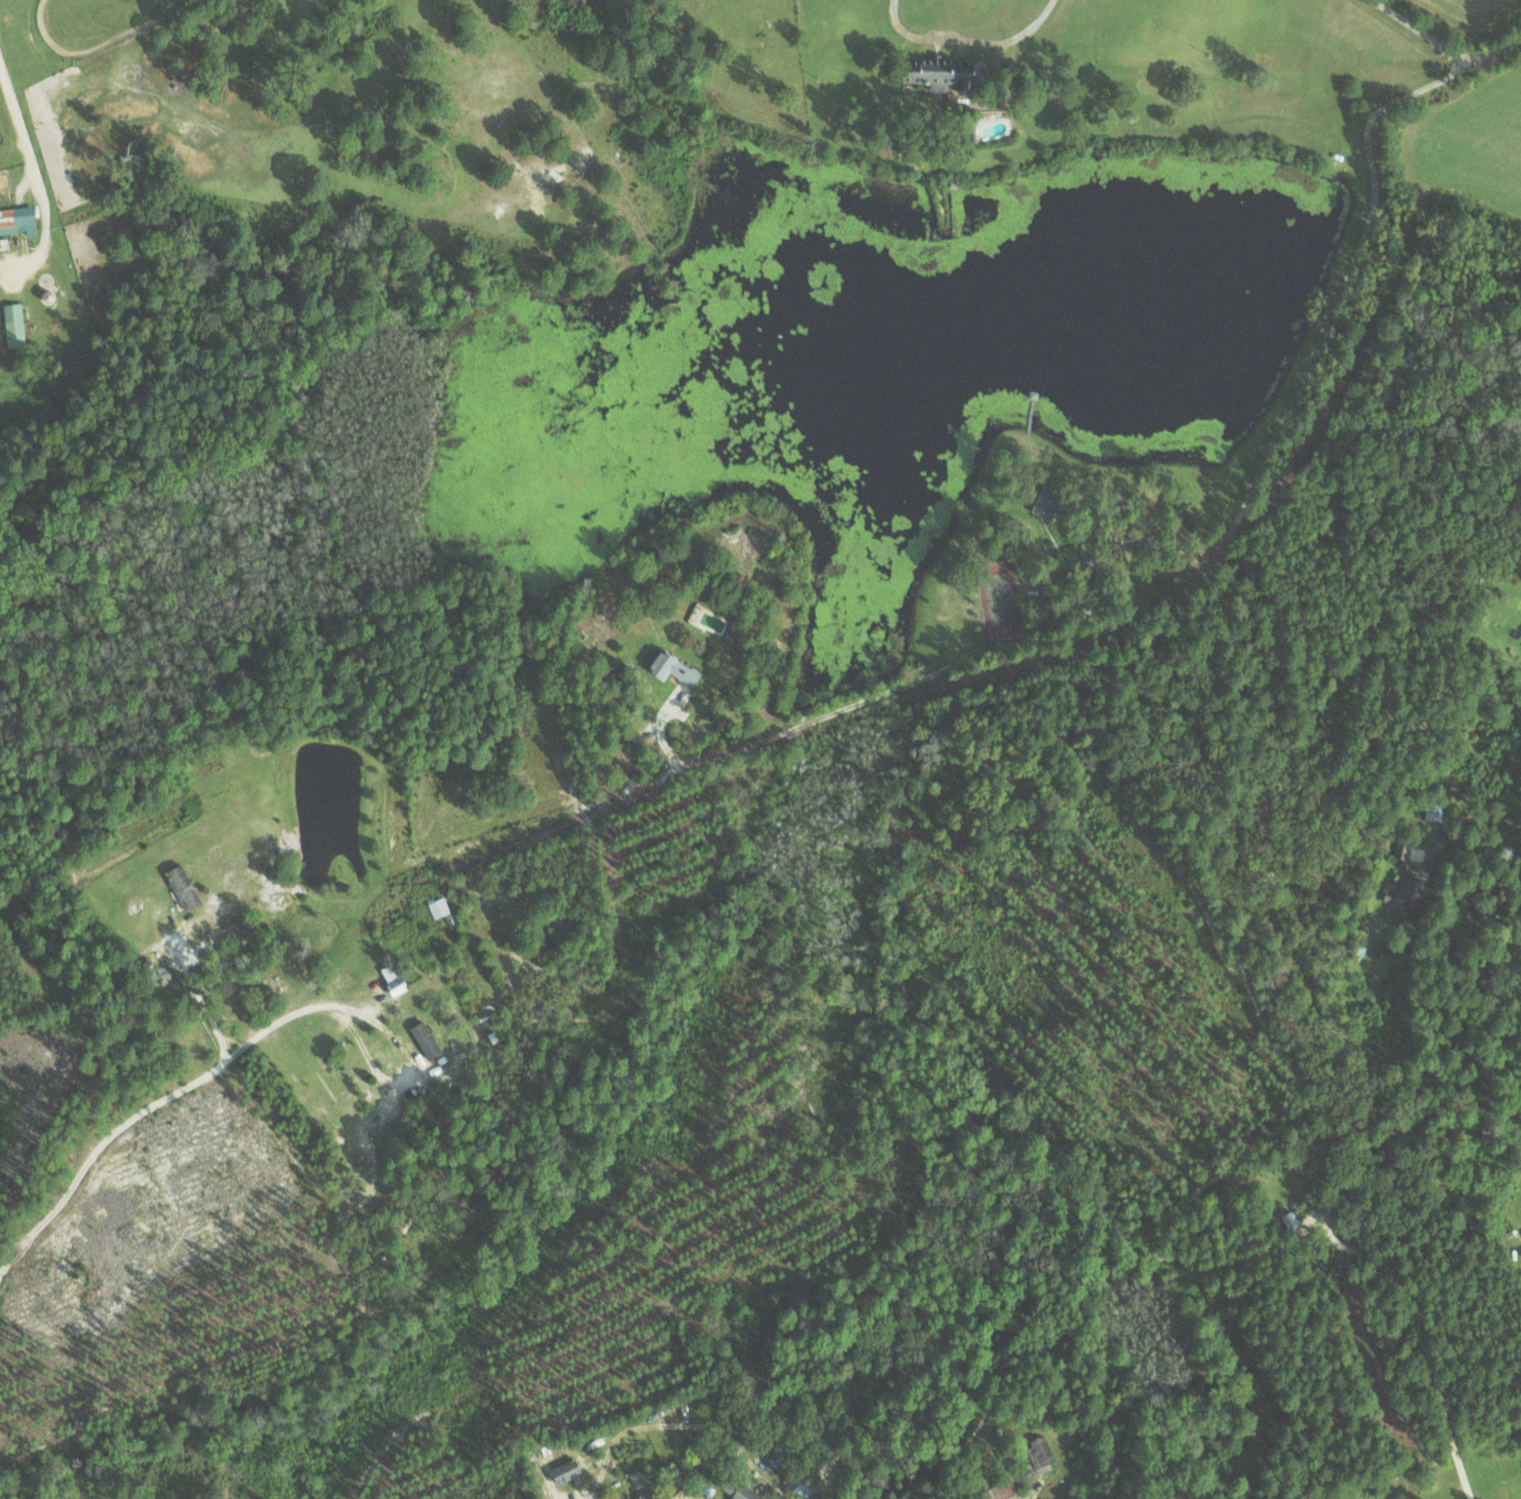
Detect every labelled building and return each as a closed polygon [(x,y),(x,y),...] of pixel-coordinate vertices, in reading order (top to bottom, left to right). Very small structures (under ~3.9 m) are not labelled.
[(901,82),(927,82),(927,89),(970,89),(971,58),(901,58),(901,82)] [(25,232),(26,235),(35,234),(32,205),(0,209),(0,234),(25,232)] [(23,345),(21,302),(2,303),(4,346),(23,345)] [(667,673),(691,687),(700,672),(659,647),(645,670),(663,680),(667,673)] [(165,870),(181,910),(198,903),(182,863),(165,870)] [(432,918),(449,913),(443,895),(427,900),(432,918)] [(387,984),(384,986),(391,997),(406,989),(391,962),(379,969),(387,984)] [(427,1059),(441,1051),(421,1019),(408,1027),(427,1059)] [(1057,1463),(1042,1434),(1020,1444),(1031,1467),(1032,1466),(1036,1473),(1057,1463)] [(548,1470),(555,1485),(582,1473),(574,1458),(548,1470)] [(750,1489),(755,1482),(745,1474),(727,1498),(764,1498),(750,1489)]
